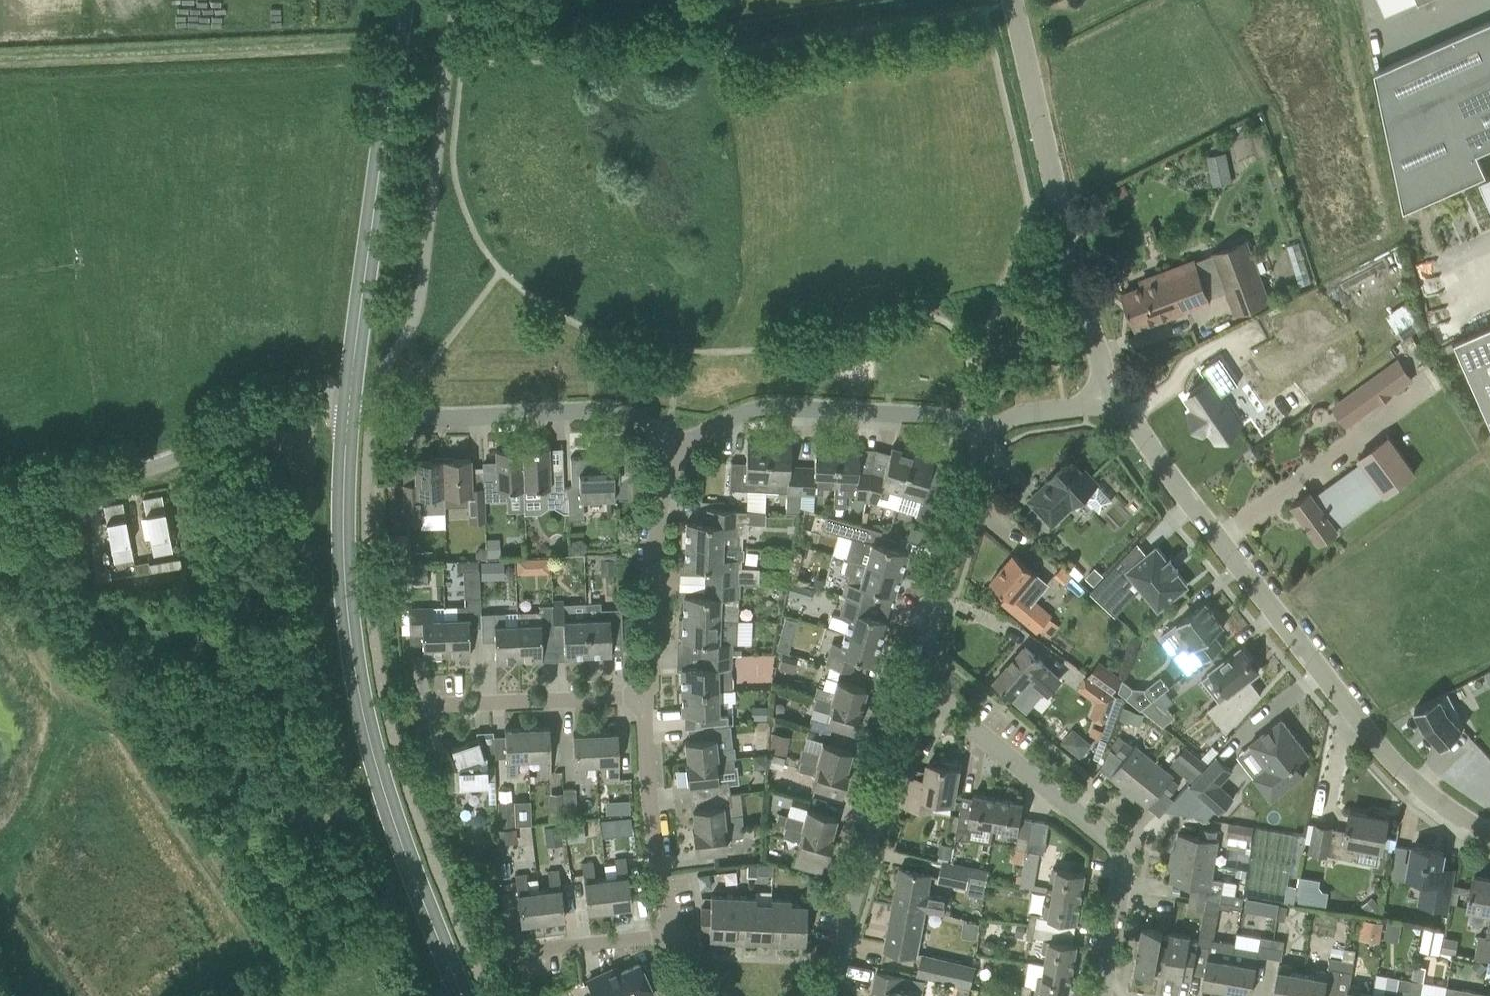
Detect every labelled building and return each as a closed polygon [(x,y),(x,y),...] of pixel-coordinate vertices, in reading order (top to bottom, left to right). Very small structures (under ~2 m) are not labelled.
[(1489,147),(1489,21),(1375,71),(1405,210),(1487,173),(1478,153),(1489,147)] [(1215,183),(1235,179),(1229,150),(1209,154),(1215,183)] [(1481,180),(1489,200),(1489,176),(1481,180)] [(1170,233),(1156,239),(1162,251),(1175,245),(1170,233)] [(1212,252),(1235,315),(1271,301),(1248,239),(1212,252)] [(1123,293),(1136,327),(1208,300),(1193,260),(1141,280),(1143,286),(1123,293)] [(1455,341),(1489,421),(1489,325),(1455,341)] [(1060,349),(1050,350),(1051,361),(1063,360),(1060,349)] [(1210,383),(1188,398),(1196,409),(1190,413),(1203,433),(1209,429),(1217,441),(1240,425),(1221,395),(1239,383),(1221,356),(1201,369),(1210,383)] [(1333,407),(1346,425),(1412,376),(1399,358),(1333,407)] [(1417,469),(1389,431),(1357,455),(1361,460),(1313,497),(1309,492),(1293,504),(1300,513),(1298,515),(1302,520),(1304,519),(1320,541),(1338,529),(1336,526),(1384,490),(1386,493),(1417,469)] [(767,481),(769,440),(748,439),(746,462),(731,461),(730,489),(767,491),(767,481)] [(791,441),(769,440),(767,481),(778,482),(778,491),(787,492),(786,510),(800,511),(800,493),(802,467),(790,466),(791,441)] [(571,457),(572,485),(568,488),(568,494),(564,495),(564,497),(565,511),(568,511),(569,519),(584,518),(583,501),(615,500),(614,477),(620,477),(619,460),(622,460),(622,443),(590,444),(590,457),(571,457)] [(824,484),(835,485),(838,444),(816,443),(814,467),(802,467),(800,493),(814,494),(814,493),(823,493),(824,484)] [(846,495),(855,495),(855,501),(866,501),(871,470),(858,469),(859,445),(838,444),(835,485),(847,485),(846,495)] [(548,446),(522,447),(524,488),(524,496),(564,495),(563,464),(562,464),(562,466),(549,466),(548,446)] [(484,465),(483,465),(484,488),(485,500),(507,499),(506,489),(524,488),(522,447),(496,448),(497,469),(484,469),(484,465)] [(896,508),(896,509),(913,453),(892,447),(884,474),(871,470),(866,501),(876,505),(878,495),(887,498),(887,499),(898,503),(896,508)] [(913,453),(896,509),(917,515),(916,517),(928,521),(938,487),(927,483),(934,460),(913,453)] [(471,459),(443,460),(444,494),(445,506),(469,505),(470,520),(485,520),(485,500),(484,488),(472,489),(471,459)] [(1050,481),(1030,500),(1052,524),(1073,506),(1073,507),(1084,496),(1100,512),(1113,499),(1086,470),(1083,472),(1070,459),(1049,480),(1050,481)] [(444,494),(443,460),(415,461),(416,483),(404,484),(405,523),(421,523),(420,513),(445,512),(444,506),(445,506),(444,494)] [(162,496),(143,500),(154,553),(173,550),(162,496)] [(114,561),(133,557),(123,503),(104,507),(114,561)] [(748,533),(749,510),(732,509),(708,509),(707,522),(687,522),(686,544),(722,546),(722,545),(741,546),(742,533),(748,533)] [(824,525),(823,528),(840,534),(849,536),(846,544),(843,556),(900,573),(907,551),(878,543),(868,540),(871,528),(858,524),(827,514),(824,525)] [(407,561),(406,533),(389,534),(390,562),(407,561)] [(487,538),(488,558),(501,557),(500,537),(487,538)] [(587,544),(582,538),(574,541),(571,544),(572,555),(584,554),(586,552),(587,544)] [(1159,607),(1187,585),(1156,547),(1147,555),(1137,543),(1091,592),(1107,607),(1135,578),(1159,607)] [(741,548),(741,546),(722,545),(722,546),(686,544),(685,567),(708,568),(708,581),(739,583),(759,583),(760,567),(740,566),(741,558),(744,558),(744,548),(741,548)] [(807,560),(810,549),(799,546),(795,556),(807,560)] [(475,552),(475,559),(487,558),(486,548),(480,548),(475,552)] [(1014,554),(991,580),(1008,595),(1002,602),(1038,632),(1039,630),(1049,637),(1059,625),(1050,617),(1052,615),(1033,599),(1048,582),(1037,573),(1014,554)] [(843,572),(849,573),(843,594),(847,595),(871,602),(875,590),(894,595),(900,573),(843,556),(843,557),(847,558),(843,572)] [(516,574),(529,574),(528,557),(515,558),(516,574)] [(615,574),(615,559),(601,559),(601,575),(615,574)] [(137,574),(151,571),(149,560),(135,563),(137,574)] [(407,564),(396,564),(397,585),(408,584),(407,564)] [(1054,574),(1064,583),(1073,574),(1069,571),(1063,565),(1054,574)] [(112,578),(110,568),(96,570),(98,581),(112,578)] [(468,597),(480,596),(479,569),(463,569),(465,597),(468,597)] [(683,618),(732,620),(732,619),(738,619),(739,583),(708,581),(707,596),(684,595),(683,618)] [(798,584),(791,582),(788,592),(794,595),(798,584)] [(849,620),(845,632),(880,642),(886,621),(867,615),(871,602),(847,595),(840,617),(849,620)] [(611,634),(623,634),(622,608),(601,609),(601,602),(586,602),(586,610),(587,619),(588,655),(612,654),(611,634)] [(1173,652),(1189,672),(1224,645),(1215,633),(1224,626),(1205,602),(1177,624),(1189,640),(1173,652)] [(587,619),(586,610),(564,610),(564,604),(553,605),(554,636),(564,635),(565,656),(588,655),(587,619)] [(517,612),(518,624),(519,659),(531,659),(531,661),(543,661),(542,636),(554,636),(553,605),(539,605),(540,611),(517,612)] [(446,619),(445,606),(409,608),(410,633),(423,633),(424,657),(436,657),(436,654),(447,654),(446,619)] [(470,655),(469,626),(468,606),(457,606),(458,618),(446,619),(447,654),(458,653),(458,656),(470,655)] [(482,626),(482,641),(495,640),(496,662),(508,662),(508,660),(519,659),(518,624),(506,624),(505,612),(494,613),(481,613),(482,626)] [(701,641),(701,655),(731,654),(740,655),(740,649),(731,649),(732,643),(737,643),(738,619),(732,619),(732,620),(683,618),(679,618),(678,635),(683,635),(682,641),(701,641)] [(873,664),(880,642),(845,632),(842,645),(833,642),(826,664),(851,671),(855,658),(873,664)] [(1013,697),(1013,696),(1019,701),(1023,699),(1027,694),(1029,690),(1023,685),(1030,677),(1047,692),(1059,678),(1043,663),(1044,662),(1025,646),(995,681),(1013,697)] [(1209,708),(1227,731),(1261,693),(1249,678),(1259,671),(1241,648),(1211,671),(1228,693),(1209,708)] [(681,667),(682,690),(732,689),(731,667),(731,654),(701,655),(701,667),(681,667)] [(783,654),(779,669),(793,673),(798,658),(783,654)] [(1107,720),(1117,694),(1089,674),(1078,687),(1096,700),(1091,713),(1107,720)] [(1161,676),(1145,688),(1145,691),(1152,700),(1169,687),(1161,676)] [(866,688),(837,679),(834,690),(817,685),(814,695),(860,709),(866,688)] [(718,703),(718,690),(732,690),(732,689),(682,690),(682,714),(695,714),(696,726),(684,728),(684,729),(706,727),(731,723),(733,723),(733,712),(728,712),(728,703),(718,703)] [(1448,694),(1448,692),(1415,709),(1424,727),(1442,747),(1464,728),(1454,717),(1458,715),(1448,694)] [(862,709),(860,709),(814,695),(814,696),(816,697),(813,707),(830,712),(827,722),(856,731),(862,709)] [(752,705),(752,719),(768,719),(768,706),(752,705)] [(1279,800),(1310,775),(1300,762),(1312,752),(1285,718),(1254,743),(1271,765),(1258,775),(1279,800)] [(735,746),(733,746),(731,723),(706,727),(708,738),(685,741),(688,762),(736,756),(735,746)] [(549,726),(527,727),(529,757),(540,757),(540,774),(552,774),(549,726)] [(527,727),(505,728),(507,776),(518,775),(518,758),(529,757),(527,727)] [(1073,728),(1061,741),(1081,757),(1092,744),(1073,728)] [(618,731),(595,732),(597,763),(608,763),(608,780),(620,779),(618,731)] [(597,763),(595,732),(573,733),(575,781),(587,781),(586,763),(597,763)] [(773,732),(769,750),(787,753),(791,735),(773,732)] [(459,766),(459,783),(488,782),(488,791),(496,791),(495,765),(487,765),(486,755),(484,756),(479,739),(452,748),(457,764),(459,764),(460,766),(459,766)] [(1110,775),(1129,791),(1155,759),(1136,743),(1134,746),(1126,740),(1117,752),(1124,758),(1110,775)] [(820,752),(803,747),(799,758),(846,771),(852,750),(823,741),(820,752)] [(1171,762),(1191,779),(1205,763),(1185,746),(1171,762)] [(770,763),(769,766),(783,769),(786,755),(781,754),(772,752),(770,763)] [(1219,785),(1233,769),(1217,754),(1190,784),(1221,812),(1234,798),(1219,785)] [(754,768),(767,767),(765,755),(753,756),(754,768)] [(736,756),(688,762),(685,762),(688,785),(711,782),(712,794),(730,792),(729,784),(739,783),(737,765),(735,765),(734,758),(736,758),(736,756)] [(848,772),(846,771),(799,758),(801,759),(798,769),(816,774),(812,785),(829,790),(842,793),(848,772)] [(1174,775),(1155,759),(1129,791),(1148,806),(1162,789),(1169,795),(1179,783),(1172,777),(1174,775)] [(943,761),(943,765),(929,762),(926,778),(912,776),(907,806),(911,806),(910,810),(921,812),(921,808),(930,810),(933,797),(954,801),(959,768),(956,767),(957,763),(943,761)] [(577,815),(576,788),(564,789),(564,792),(565,816),(577,815)] [(693,808),(695,830),(743,824),(743,814),(722,816),(721,805),(731,804),(730,792),(712,794),(714,806),(693,808)] [(549,793),(550,820),(564,819),(563,793),(549,793)] [(973,803),(962,801),(956,837),(968,839),(969,830),(968,830),(968,825),(981,827),(982,823),(994,825),(999,797),(975,793),(973,803)] [(1024,863),(1026,850),(1032,819),(1021,817),(1024,802),(999,797),(994,825),(1006,827),(1006,831),(1018,833),(1017,839),(1016,839),(1012,861),(1024,863)] [(515,801),(516,825),(532,824),(531,800),(515,801)] [(630,811),(630,800),(618,800),(619,812),(630,811)] [(498,801),(499,825),(516,825),(515,801),(498,801)] [(837,817),(807,808),(804,819),(787,814),(784,824),(786,824),(831,837),(837,817)] [(1361,844),(1382,848),(1388,817),(1351,810),(1347,830),(1332,827),(1327,854),(1358,860),(1361,844)] [(568,842),(585,839),(582,819),(564,822),(568,842)] [(620,832),(619,819),(601,820),(602,833),(620,832)] [(1044,853),(1050,821),(1032,819),(1026,850),(1044,853)] [(563,842),(561,824),(545,826),(548,844),(563,842)] [(744,825),(743,824),(695,830),(693,830),(696,853),(726,849),(725,838),(742,836),(755,835),(754,824),(744,825)] [(833,838),(831,837),(786,824),(783,835),(800,840),(793,864),(821,872),(825,860),(826,860),(833,838)] [(1179,833),(1175,857),(1215,864),(1219,839),(1216,839),(1217,829),(1202,827),(1200,836),(1179,833)] [(517,842),(517,828),(498,829),(499,843),(517,842)] [(1419,905),(1449,910),(1456,869),(1442,866),(1445,851),(1413,845),(1408,876),(1424,879),(1419,905)] [(626,857),(615,859),(617,876),(606,877),(610,908),(632,905),(626,857)] [(1219,907),(1220,901),(1241,905),(1243,896),(1236,895),(1221,892),(1223,879),(1212,877),(1215,864),(1175,857),(1170,881),(1193,885),(1191,896),(1206,899),(1204,910),(1202,923),(1200,933),(1212,935),(1214,936),(1219,907)] [(942,859),(938,881),(967,888),(969,881),(986,885),(989,869),(942,859)] [(593,862),(582,863),(588,910),(610,908),(606,877),(596,879),(593,862)] [(769,878),(772,864),(760,862),(757,875),(769,878)] [(1056,880),(1053,892),(1081,897),(1085,872),(1053,866),(1051,879),(1056,880)] [(900,867),(893,902),(926,908),(943,912),(946,895),(928,892),(932,873),(900,867)] [(539,890),(543,920),(565,917),(559,870),(548,871),(550,888),(539,890)] [(521,923),(543,920),(539,890),(528,891),(526,874),(515,875),(521,923)] [(1474,875),(1468,907),(1489,912),(1489,878),(1474,875)] [(1238,882),(1223,879),(1221,892),(1236,895),(1238,883),(1238,882)] [(1077,922),(1081,897),(1053,892),(1051,904),(1046,904),(1044,914),(1031,912),(1029,925),(1060,930),(1062,919),(1077,922)] [(709,937),(718,938),(719,895),(711,895),(711,908),(701,907),(700,933),(709,933),(709,937)] [(719,895),(718,938),(725,938),(725,943),(735,943),(737,896),(719,895)] [(735,943),(752,944),(754,897),(737,896),(735,943)] [(1189,907),(1204,910),(1206,899),(1191,896),(1189,907)] [(756,897),(754,897),(752,944),(754,944),(754,939),(769,940),(769,945),(770,945),(772,898),(771,898),(771,902),(756,902),(756,897)] [(770,945),(787,946),(789,899),(772,898),(770,945)] [(1373,898),(1363,906),(1373,917),(1382,909),(1373,898)] [(791,899),(789,899),(787,946),(789,946),(789,941),(805,942),(807,904),(791,903),(791,899)] [(917,956),(926,908),(893,902),(884,950),(917,956)] [(1486,935),(1479,934),(1475,957),(1489,960),(1489,916),(1486,935)] [(1362,937),(1381,938),(1382,919),(1363,918),(1362,937)] [(1048,952),(1046,963),(1073,968),(1077,943),(1059,941),(1060,930),(1029,925),(1027,936),(1045,939),(1042,951),(1048,952)] [(1156,971),(1163,973),(1170,935),(1163,933),(1163,930),(1143,926),(1135,971),(1155,975),(1156,971)] [(1424,929),(1420,950),(1440,954),(1444,933),(1424,929)] [(1192,978),(1193,972),(1199,940),(1190,938),(1191,935),(1171,931),(1170,935),(1163,973),(1163,976),(1183,980),(1183,977),(1192,978)] [(1232,960),(1235,944),(1235,942),(1219,940),(1217,952),(1209,950),(1209,946),(1211,946),(1212,935),(1200,933),(1199,940),(1193,972),(1202,974),(1201,976),(1204,976),(1203,983),(1227,988),(1232,960)] [(1270,956),(1273,937),(1261,935),(1258,954),(1270,956)] [(1270,956),(1281,959),(1285,939),(1273,937),(1270,956)] [(1252,992),(1258,959),(1245,957),(1247,946),(1235,944),(1232,960),(1227,988),(1252,992)] [(1356,949),(1344,947),(1342,958),(1354,961),(1356,949)] [(1332,948),(1330,956),(1342,958),(1344,950),(1332,948)] [(976,966),(954,960),(923,952),(918,974),(957,984),(969,987),(971,988),(976,966)] [(1328,967),(1340,969),(1342,958),(1330,956),(1328,967)] [(1340,969),(1335,995),(1372,995),(1373,993),(1361,991),(1361,986),(1350,984),(1354,961),(1342,958),(1340,969)] [(1069,993),(1073,968),(1046,963),(1044,975),(1039,974),(1036,988),(1069,993)] [(1279,963),(1274,995),(1299,995),(1303,972),(1292,970),(1293,965),(1279,963)] [(588,980),(596,995),(650,995),(653,995),(639,964),(620,972),(618,967),(588,980)] [(849,965),(848,974),(871,977),(872,967),(849,965)] [(1299,995),(1325,995),(1329,972),(1316,969),(1315,974),(1303,972),(1299,995)] [(882,995),(918,995),(919,994),(922,995),(925,980),(902,975),(901,977),(877,971),(873,991),(883,992),(882,995)] [(1412,979),(1399,977),(1397,991),(1385,989),(1384,995),(1373,993),(1372,995),(1409,995),(1412,979)] [(1423,981),(1412,979),(1409,995),(1420,995),(1423,981)] [(967,994),(969,987),(957,984),(955,992),(967,994)] [(1020,995),(1030,995),(1032,985),(1023,984),(1022,987),(1020,995)] [(1011,993),(1019,995),(1021,986),(1013,985),(1011,993)]
